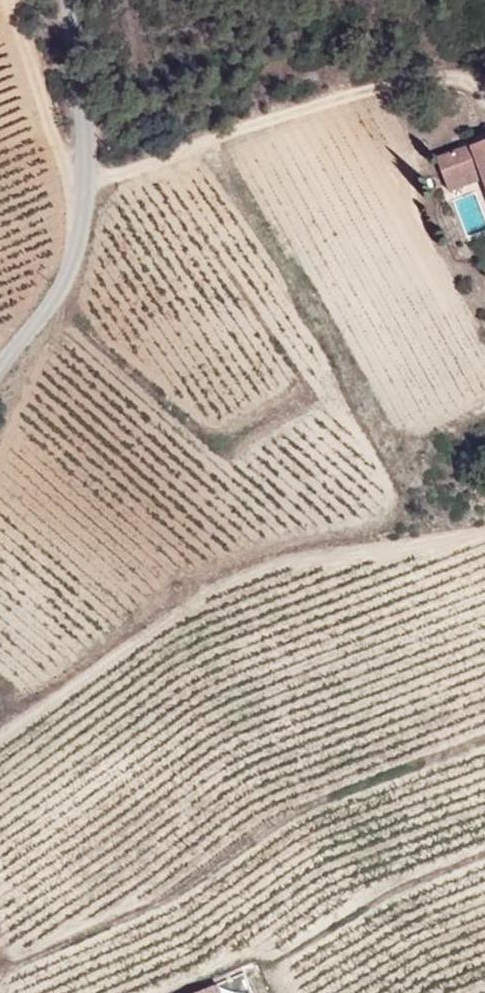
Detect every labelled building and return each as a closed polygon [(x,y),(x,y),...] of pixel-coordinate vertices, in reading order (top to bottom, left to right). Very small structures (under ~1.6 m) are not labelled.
[(428,154),(447,197),(466,238),(484,231),(484,143),(428,154)] [(250,972),(204,992),(258,992),(250,972)]
